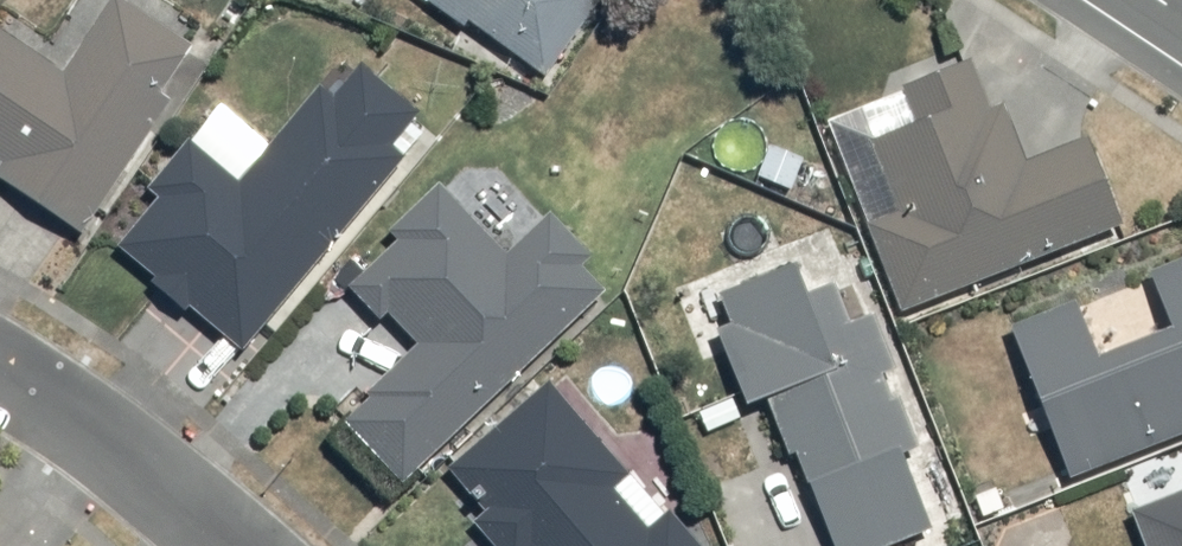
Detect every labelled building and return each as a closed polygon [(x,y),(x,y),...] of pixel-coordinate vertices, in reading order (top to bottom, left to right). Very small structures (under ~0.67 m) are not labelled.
[(15,158),(2,178),(92,234),(211,42),(143,0),(117,0),(73,71),(0,25),(0,149),(15,158)] [(549,84),(615,0),(447,0),(549,84)] [(876,225),(908,315),(1132,236),(1096,135),(1032,157),(1011,96),(1000,100),(985,56),(919,80),(934,124),(887,141),(912,212),(876,225)] [(273,147),(245,122),(229,140),(224,135),(209,152),(197,141),(154,190),(164,199),(127,241),(241,343),(413,152),(398,139),(427,107),(375,61),(345,94),(331,82),(273,147)] [(351,411),(408,481),(619,299),(584,268),(605,251),(568,209),(517,257),(455,179),(395,227),(403,237),(360,271),(425,351),(351,411)] [(1073,470),(1181,428),(1181,259),(1158,268),(1181,329),(1106,358),(1084,301),(1017,327),(1073,470)] [(821,296),(807,262),(728,295),(738,319),(728,323),(760,407),(779,398),(839,545),(960,545),(968,543),(894,363),(909,357),(887,304),(872,310),(860,280),(821,296)] [(723,544),(691,503),(663,525),(625,476),(637,467),(569,380),(463,462),(499,509),(481,523),(499,545),(720,545),(723,544)] [(1141,508),(1156,545),(1181,545),(1181,491),(1141,508)]
